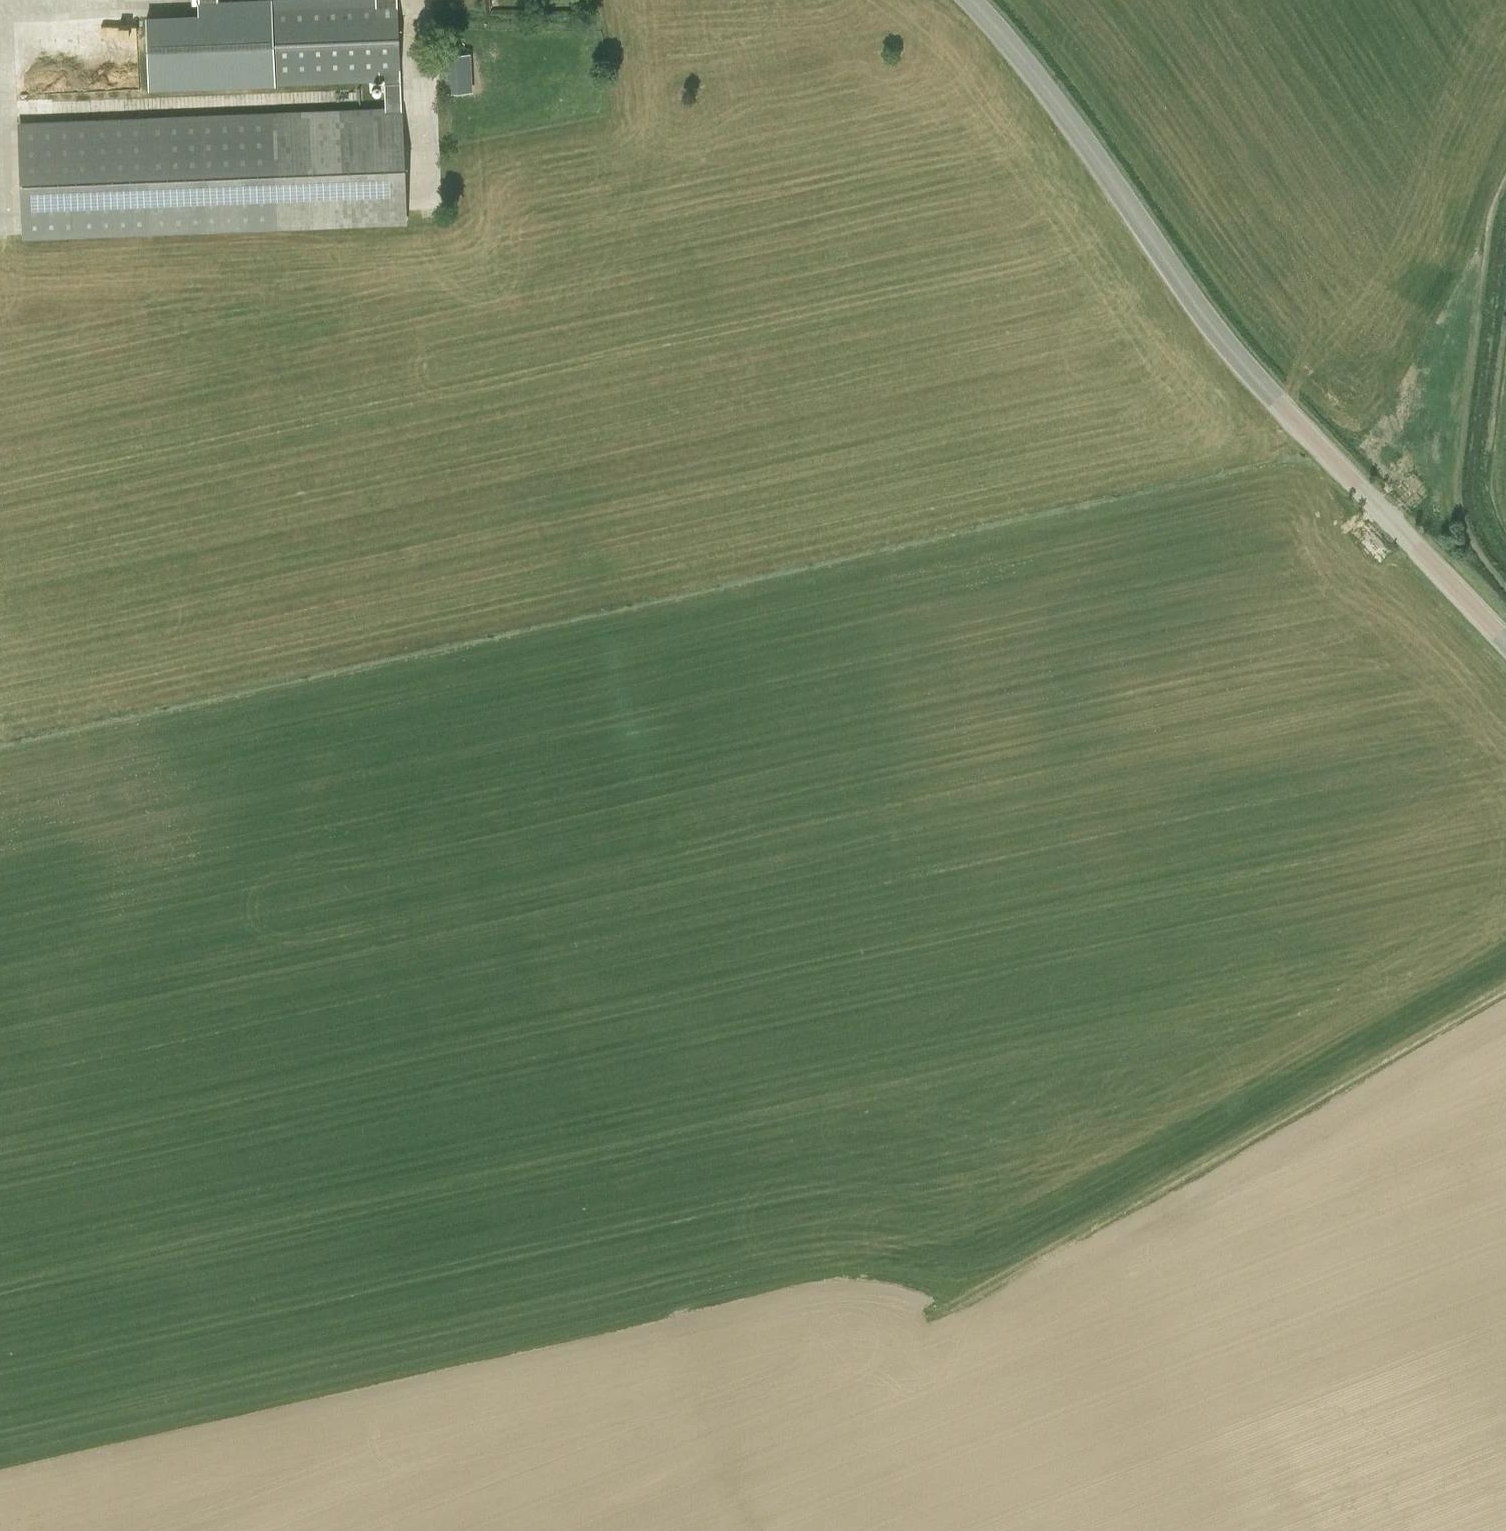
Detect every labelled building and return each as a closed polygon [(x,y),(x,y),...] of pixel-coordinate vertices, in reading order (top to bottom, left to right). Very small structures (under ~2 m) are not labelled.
[(397,0),(269,0),(274,116),(18,126),(22,236),(407,220),(402,111),(285,115),(283,83),(401,79),(397,0)] [(471,52),(447,53),(449,90),(473,89),(471,52)]
